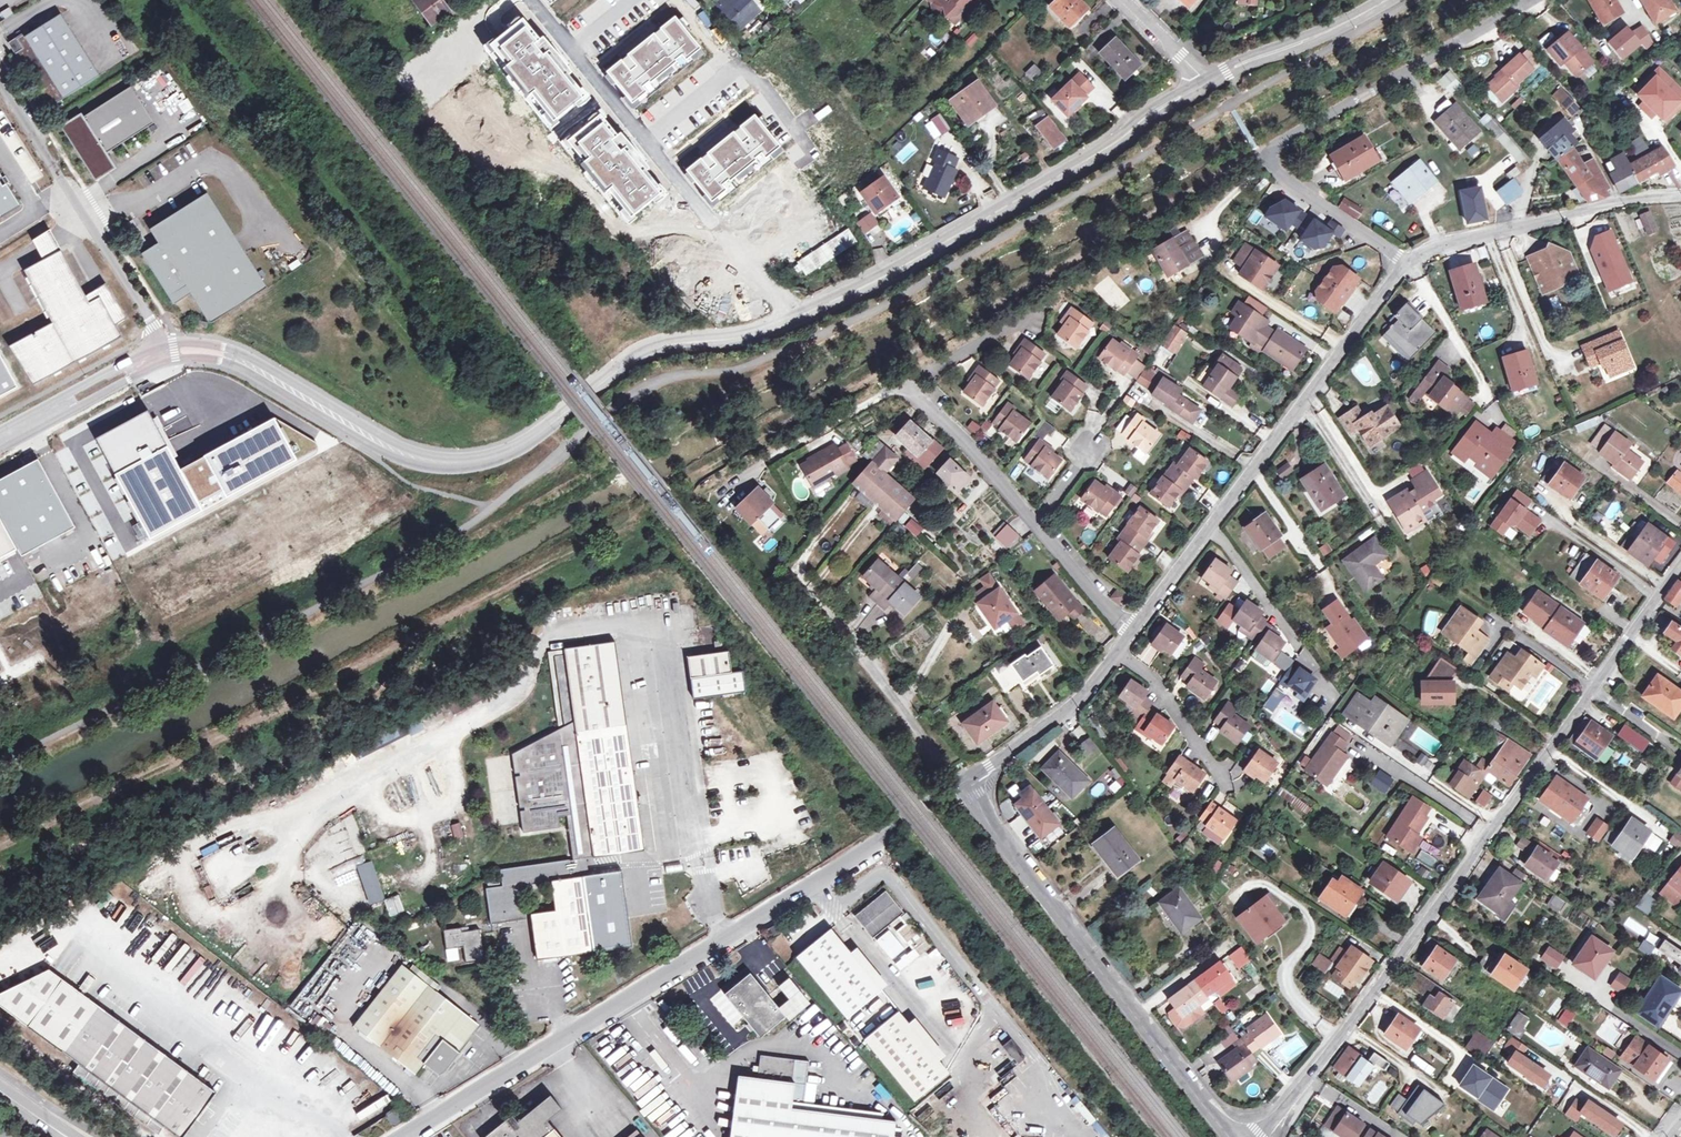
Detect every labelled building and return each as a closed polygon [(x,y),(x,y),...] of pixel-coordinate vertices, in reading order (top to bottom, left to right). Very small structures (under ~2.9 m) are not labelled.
[(447,11),(439,0),(420,0),(417,3),(432,22),(447,11)] [(748,1),(747,0),(720,0),(717,3),(740,28),(755,14),(746,3),(748,1)] [(748,1),(746,3),(755,14),(760,10),(751,0),(749,0),(748,1)] [(929,3),(929,4),(933,4),(936,16),(944,14),(946,19),(952,17),(956,16),(958,14),(962,10),(966,14),(979,0),(926,0),(929,3)] [(1070,29),(1082,18),(1080,16),(1087,9),(1078,0),(1057,0),(1050,7),(1070,29)] [(1618,5),(1615,0),(1590,0),(1604,24),(1617,17),(1612,8),(1618,5)] [(1673,13),(1666,0),(1641,0),(1655,24),(1673,13)] [(1623,13),(1618,5),(1612,8),(1617,17),(1623,13)] [(957,23),(966,14),(962,10),(958,14),(956,16),(952,17),(957,23)] [(99,76),(60,15),(24,37),(23,35),(16,39),(22,49),(14,54),(49,108),(99,76)] [(675,16),(607,72),(630,99),(698,43),(675,16)] [(550,125),(585,97),(523,20),(488,48),(505,69),(502,71),(526,100),(528,98),(550,125)] [(980,31),(992,39),(997,32),(985,23),(980,31)] [(1642,25),(1632,32),(1642,44),(1647,49),(1654,42),(1642,25)] [(1627,26),(1609,43),(1622,60),(1642,44),(1632,32),(1627,26)] [(747,43),(753,39),(746,31),(740,35),(747,43)] [(1568,33),(1548,50),(1561,65),(1565,62),(1577,76),(1593,62),(1568,33)] [(1099,53),(1125,80),(1140,66),(1115,38),(1099,53)] [(22,49),(16,39),(8,44),(14,54),(22,49)] [(1527,50),(1521,56),(1531,66),(1537,61),(1527,50)] [(1503,72),(1488,86),(1502,102),(1518,88),(1516,85),(1533,69),(1531,66),(1521,56),(1520,54),(1502,71),(1503,72)] [(1636,104),(1650,119),(1655,113),(1665,123),(1680,106),(1680,87),(1658,65),(1632,91),(1640,100),(1636,104)] [(1026,74),(1031,80),(1039,72),(1034,66),(1026,74)] [(1441,80),(1448,86),(1457,78),(1450,71),(1441,80)] [(1079,74),(1052,101),(1067,117),(1086,99),(1084,96),(1088,92),(1093,88),(1079,74)] [(951,101),(967,125),(981,115),(994,106),(978,83),(951,101)] [(123,92),(146,128),(154,123),(131,87),(123,92)] [(1571,115),(1580,107),(1562,87),(1553,95),(1571,115)] [(146,128),(123,92),(83,118),(81,114),(61,127),(96,181),(116,168),(107,154),(146,128)] [(1436,122),(1449,137),(1452,134),(1463,146),(1479,131),(1456,104),(1436,122)] [(750,115),(681,166),(707,201),(776,149),(750,115)] [(939,115),(930,120),(939,134),(947,129),(939,115)] [(663,193),(601,116),(565,144),(582,165),(580,167),(603,196),(605,194),(627,221),(663,193)] [(1065,140),(1048,118),(1036,127),(1049,144),(1053,149),(1065,140)] [(1498,139),(1505,133),(1493,120),(1486,127),(1498,139)] [(1541,140),(1567,170),(1577,185),(1588,202),(1610,196),(1606,190),(1609,189),(1603,179),(1604,179),(1593,159),(1583,165),(1572,148),(1582,140),(1574,130),(1571,132),(1563,122),(1541,140)] [(1526,158),(1505,133),(1498,139),(1520,163),(1526,158)] [(1459,149),(1463,146),(1452,134),(1449,137),(1459,149)] [(1347,180),(1378,162),(1364,138),(1333,156),(1336,161),(1347,180)] [(1616,172),(1611,174),(1610,175),(1619,192),(1649,177),(1657,172),(1659,175),(1669,170),(1675,166),(1663,146),(1628,165),(1622,155),(1610,161),(1616,172)] [(825,155),(829,161),(835,157),(830,151),(825,155)] [(935,161),(937,162),(926,188),(944,197),(954,177),(957,171),(953,169),(957,159),(939,151),(935,161)] [(1411,203),(1437,182),(1420,161),(1394,182),(1411,203)] [(1606,164),(1611,174),(1616,172),(1610,161),(1606,164)] [(21,205),(0,172),(0,218),(21,205)] [(1657,172),(1649,177),(1651,181),(1660,177),(1659,175),(1657,172)] [(872,208),(875,213),(884,206),(887,211),(901,201),(884,177),(879,181),(874,174),(861,183),(866,190),(861,193),(872,208)] [(1507,204),(1521,193),(1511,181),(1497,192),(1507,204)] [(1478,184),(1457,188),(1463,221),(1484,217),(1478,184)] [(160,244),(143,254),(170,297),(187,287),(188,289),(210,322),(212,323),(268,288),(208,194),(151,230),(160,244)] [(1360,220),(1366,211),(1345,197),(1339,206),(1360,220)] [(1290,223),(1299,211),(1284,200),(1270,208),(1265,217),(1285,231),(1290,223)] [(884,206),(875,213),(878,217),(887,211),(884,206)] [(1371,215),(1376,224),(1385,219),(1380,210),(1371,215)] [(1649,228),(1656,226),(1657,225),(1650,210),(1643,211),(1649,228)] [(1297,228),(1305,215),(1299,211),(1290,223),(1297,228)] [(870,213),(857,222),(864,233),(877,224),(870,213)] [(1321,247),(1332,233),(1325,228),(1313,220),(1300,239),(1314,249),(1321,247)] [(1338,237),(1343,229),(1331,221),(1325,228),(1332,233),(1338,237)] [(1631,282),(1611,226),(1585,236),(1605,292),(1631,282)] [(1194,233),(1196,239),(1208,234),(1205,228),(1194,233)] [(34,241),(44,260),(62,251),(50,231),(34,241)] [(1168,242),(1153,251),(1167,276),(1201,257),(1187,231),(1168,242)] [(1148,243),(1153,251),(1168,242),(1164,234),(1148,243)] [(1542,295),(1554,290),(1551,283),(1559,279),(1566,276),(1566,278),(1578,273),(1569,252),(1549,244),(1546,251),(1527,259),(1542,295)] [(1245,245),(1235,261),(1244,267),(1248,270),(1243,278),(1262,290),(1278,267),(1245,245)] [(10,346),(34,385),(123,337),(116,326),(128,318),(106,284),(86,297),(62,251),(44,260),(24,271),(52,324),(10,346)] [(1461,310),(1486,303),(1475,265),(1450,272),(1461,310)] [(1248,270),(1244,267),(1239,275),(1243,278),(1248,270)] [(1317,301),(1334,313),(1341,304),(1342,305),(1347,297),(1353,290),(1352,289),(1358,280),(1341,268),(1333,269),(1315,293),(1317,301)] [(1107,276),(1094,289),(1116,312),(1130,299),(1107,276)] [(1562,286),(1559,279),(1551,283),(1554,290),(1562,286)] [(170,297),(172,300),(188,289),(187,287),(170,297)] [(1249,298),(1244,306),(1255,313),(1260,306),(1249,298)] [(1237,316),(1232,325),(1246,334),(1244,337),(1261,348),(1263,345),(1266,347),(1264,350),(1284,363),(1286,360),(1295,365),(1305,349),(1277,331),(1275,334),(1264,326),(1267,321),(1255,313),(1244,306),(1239,303),(1232,312),(1237,316)] [(1410,360),(1436,333),(1406,304),(1394,317),(1398,321),(1384,334),(1410,360)] [(1069,318),(1064,325),(1057,335),(1074,349),(1080,342),(1083,339),(1081,338),(1087,331),(1086,331),(1091,323),(1072,309),(1067,316),(1069,318)] [(1061,323),(1064,325),(1069,318),(1067,316),(1061,323)] [(196,326),(207,329),(208,322),(198,320),(196,326)] [(1105,321),(1099,329),(1105,334),(1111,325),(1105,321)] [(1161,344),(1173,352),(1186,334),(1174,325),(1161,344)] [(1230,328),(1244,337),(1246,334),(1232,325),(1230,328)] [(1601,349),(1586,356),(1591,367),(1603,362),(1610,377),(1624,372),(1622,366),(1631,362),(1618,332),(1597,341),(1601,349)] [(1021,349),(1016,356),(1009,366),(1027,379),(1031,372),(1033,373),(1035,370),(1034,369),(1039,362),(1038,361),(1043,354),(1024,340),(1019,347),(1021,349)] [(1128,352),(1121,347),(1111,340),(1097,358),(1104,363),(1104,364),(1106,366),(1107,365),(1115,370),(1115,369),(1123,374),(1126,370),(1132,360),(1136,355),(1129,350),(1128,352)] [(1583,347),(1586,356),(1601,349),(1597,341),(1583,347)] [(1159,347),(1152,364),(1164,369),(1171,352),(1159,347)] [(1513,391),(1537,384),(1527,351),(1503,358),(1513,391)] [(19,388),(0,354),(0,399),(19,388)] [(1233,402),(1233,392),(1226,388),(1239,368),(1221,355),(1214,365),(1217,366),(1203,386),(1231,405),(1233,402)] [(1132,360),(1126,370),(1136,377),(1142,367),(1132,360)] [(1292,369),(1295,365),(1286,360),(1284,363),(1292,369)] [(1417,404),(1426,393),(1455,415),(1459,409),(1467,399),(1467,398),(1442,380),(1450,369),(1439,360),(1409,399),(1417,404)] [(1633,368),(1631,362),(1622,366),(1624,372),(1633,368)] [(976,376),(970,383),(963,393),(981,406),(986,400),(987,400),(990,397),(988,396),(993,389),(992,388),(997,381),(978,367),(973,374),(976,376)] [(1146,368),(1138,380),(1154,391),(1162,378),(1155,373),(1146,368)] [(1162,378),(1171,384),(1173,380),(1157,370),(1155,373),(1162,378)] [(1064,381),(1058,389),(1051,398),(1068,411),(1074,404),(1075,405),(1077,403),(1076,402),(1082,394),(1081,393),(1086,386),(1066,372),(1061,379),(1064,381)] [(1170,406),(1168,408),(1191,423),(1200,409),(1178,395),(1181,390),(1171,384),(1162,378),(1154,391),(1152,395),(1170,406)] [(1056,387),(1058,389),(1064,381),(1061,379),(1056,387)] [(1127,396),(1140,401),(1143,393),(1130,388),(1127,396)] [(1126,396),(1122,402),(1130,408),(1134,402),(1126,396)] [(1467,399),(1459,409),(1467,415),(1475,405),(1467,399)] [(1012,412),(1014,409),(1007,403),(992,422),(999,427),(998,429),(1006,435),(1005,436),(1007,437),(1008,436),(1016,442),(1029,424),(1019,417),(1012,412)] [(1351,434),(1358,430),(1369,447),(1400,426),(1387,407),(1373,416),(1371,413),(1362,418),(1356,408),(1340,419),(1351,434)] [(1022,414),(1014,409),(1012,412),(1019,417),(1022,414)] [(149,410),(96,438),(152,542),(300,464),(275,419),(180,469),(149,410)] [(1141,423),(1143,421),(1136,415),(1131,421),(1121,434),(1128,439),(1127,441),(1135,446),(1134,447),(1137,449),(1138,449),(1145,454),(1158,436),(1149,429),(1141,423)] [(1115,429),(1121,434),(1131,421),(1125,416),(1115,429)] [(1056,449),(1065,437),(1044,421),(1035,433),(1056,449)] [(932,444),(930,442),(909,423),(897,437),(910,449),(928,465),(942,450),(933,442),(932,444)] [(1484,439),(1487,435),(1476,427),(1455,455),(1466,463),(1470,457),(1481,466),(1482,465),(1495,475),(1505,461),(1503,459),(1514,444),(1510,442),(1501,435),(1500,434),(1494,441),(1492,439),(1489,443),(1484,439)] [(1506,429),(1501,435),(1510,442),(1515,435),(1506,429)] [(1642,463),(1625,450),(1630,444),(1615,433),(1600,454),(1615,465),(1613,467),(1630,480),(1642,463)] [(885,473),(898,458),(877,440),(864,455),(885,473)] [(1043,448),(1045,445),(1038,440),(1024,459),(1032,464),(1030,466),(1037,471),(1036,472),(1039,474),(1040,473),(1047,478),(1061,461),(1051,453),(1043,448)] [(846,466),(845,463),(855,457),(847,444),(837,450),(834,445),(814,456),(814,458),(801,465),(813,485),(837,471),(846,466)] [(1180,491),(1182,492),(1188,485),(1193,478),(1195,479),(1200,472),(1201,472),(1203,469),(1202,468),(1208,462),(1190,448),(1177,465),(1174,463),(1163,478),(1162,477),(1150,494),(1168,507),(1173,501),(1174,502),(1176,499),(1175,498),(1177,495),(1180,491)] [(910,449),(907,453),(924,469),(928,465),(910,449)] [(0,484),(0,511),(25,558),(79,529),(43,461),(0,484)] [(947,482),(950,484),(958,491),(969,478),(950,461),(928,484),(940,495),(948,486),(945,484),(947,482)] [(896,520),(914,500),(872,463),(854,483),(896,520)] [(1569,500),(1585,478),(1564,463),(1556,475),(1550,470),(1542,481),(1569,500)] [(1482,465),(1481,466),(1479,469),(1492,479),(1495,475),(1482,465)] [(1286,466),(1276,473),(1281,479),(1291,472),(1286,466)] [(1310,490),(1312,489),(1325,508),(1342,497),(1323,468),(1304,480),(1310,490)] [(1680,475),(1676,471),(1667,482),(1680,493),(1680,476),(1680,475)] [(1399,516),(1396,517),(1406,533),(1417,526),(1414,523),(1424,517),(1428,523),(1440,515),(1432,500),(1440,495),(1426,473),(1413,481),(1418,489),(1410,494),(1406,492),(1388,503),(1394,513),(1397,512),(1399,516)] [(1110,495),(1103,490),(1093,483),(1081,500),(1088,506),(1087,507),(1090,509),(1091,508),(1098,513),(1098,512),(1105,517),(1120,497),(1112,492),(1110,495)] [(1132,486),(1126,495),(1131,498),(1137,490),(1132,486)] [(780,518),(769,506),(765,502),(769,499),(758,487),(737,507),(752,523),(759,517),(770,529),(780,518)] [(1312,489),(1310,490),(1323,509),(1325,508),(1312,489)] [(1525,510),(1531,500),(1518,490),(1492,527),(1503,535),(1510,526),(1516,525),(1530,535),(1540,520),(1525,510)] [(773,503),(769,506),(780,518),(784,515),(773,503)] [(1146,537),(1149,533),(1150,531),(1151,532),(1154,529),(1152,528),(1158,521),(1140,508),(1128,525),(1118,539),(1121,542),(1108,559),(1126,572),(1131,565),(1133,566),(1135,563),(1133,562),(1139,555),(1137,553),(1148,539),(1146,537)] [(1260,550),(1263,549),(1269,558),(1284,548),(1278,539),(1281,537),(1266,514),(1245,528),(1260,550)] [(912,519),(905,526),(917,537),(923,529),(912,519)] [(0,520),(0,561),(17,551),(0,520)] [(996,538),(1007,525),(1003,522),(992,535),(996,538)] [(1023,540),(1007,525),(996,538),(1009,550),(1023,540)] [(1648,566),(1660,549),(1663,551),(1670,541),(1648,525),(1636,541),(1629,536),(1621,547),(1648,566)] [(1089,528),(1080,535),(1087,544),(1095,537),(1089,528)] [(1382,579),(1373,566),(1386,556),(1374,540),(1344,561),(1365,591),(1382,579)] [(1327,542),(1317,547),(1322,556),(1331,551),(1327,542)] [(936,554),(941,548),(936,544),(931,550),(936,554)] [(1605,602),(1614,589),(1611,587),(1618,577),(1586,554),(1570,577),(1605,602)] [(897,577),(878,560),(862,577),(872,586),(876,589),(874,592),(869,596),(884,609),(888,604),(890,602),(895,606),(904,614),(919,598),(899,579),(897,577)] [(1218,589),(1216,592),(1226,599),(1236,585),(1226,578),(1228,575),(1230,571),(1215,560),(1202,578),(1211,585),(1218,589)] [(39,561),(27,567),(37,584),(49,578),(39,561)] [(1440,585),(1444,579),(1436,574),(1431,580),(1440,585)] [(987,588),(994,582),(989,575),(982,581),(987,588)] [(1068,613),(1078,605),(1055,575),(1035,592),(1059,621),(1068,613)] [(1226,578),(1236,585),(1238,582),(1228,575),(1226,578)] [(1678,601),(1680,603),(1680,583),(1678,581),(1666,598),(1676,605),(1678,601)] [(973,597),(991,623),(1000,617),(1004,623),(1007,620),(1016,614),(994,582),(987,588),(973,597)] [(1546,628),(1544,631),(1568,647),(1584,625),(1538,592),(1523,612),(1546,628)] [(1120,606),(1125,599),(1118,593),(1112,600),(1120,606)] [(1233,620),(1242,626),(1249,630),(1245,635),(1259,645),(1256,649),(1272,660),(1284,642),(1276,637),(1273,635),(1276,630),(1265,622),(1263,625),(1257,621),(1260,616),(1263,612),(1246,601),(1239,612),(1233,620)] [(1340,647),(1346,655),(1360,645),(1367,640),(1355,624),(1353,626),(1336,601),(1323,610),(1332,624),(1326,628),(1340,647)] [(1084,612),(1078,605),(1068,613),(1073,620),(1084,612)] [(1233,620),(1239,612),(1229,605),(1219,620),(1228,627),(1233,620)] [(1443,632),(1452,639),(1455,636),(1472,648),(1469,652),(1476,657),(1489,640),(1482,635),(1479,639),(1472,634),(1474,630),(1481,622),(1461,608),(1443,632)] [(1016,614),(1007,620),(1015,631),(1024,625),(1016,614)] [(1257,621),(1263,625),(1265,622),(1266,621),(1260,616),(1257,621)] [(996,629),(1004,623),(1000,617),(991,623),(996,629)] [(1671,622),(1664,632),(1676,641),(1671,649),(1680,656),(1680,629),(1671,622)] [(1154,643),(1155,643),(1163,649),(1172,654),(1183,638),(1166,626),(1154,643)] [(1238,631),(1245,635),(1249,630),(1242,626),(1238,631)] [(1479,639),(1482,635),(1474,630),(1472,634),(1479,639)] [(1452,639),(1469,652),(1472,648),(1455,636),(1452,639)] [(1370,645),(1367,640),(1360,645),(1363,650),(1370,645)] [(715,642),(716,652),(724,652),(722,641),(715,642)] [(594,853),(594,857),(595,858),(645,852),(616,642),(565,649),(565,650),(566,655),(555,657),(566,737),(577,735),(579,744),(568,746),(571,766),(581,765),(587,803),(576,805),(579,825),(590,823),(591,833),(580,835),(583,854),(594,853)] [(1163,649),(1155,643),(1152,647),(1161,652),(1163,649)] [(1036,673),(1038,676),(1053,666),(1040,647),(1026,658),(1024,655),(1010,665),(1022,682),(1036,673)] [(1341,659),(1346,655),(1340,647),(1335,651),(1341,659)] [(566,655),(565,650),(548,652),(564,761),(577,860),(588,858),(594,857),(594,853),(583,854),(580,835),(591,833),(590,823),(579,825),(576,805),(587,803),(581,765),(571,766),(568,746),(579,744),(577,735),(566,737),(555,657),(566,655)] [(1489,676),(1505,688),(1511,681),(1514,684),(1520,688),(1530,674),(1535,677),(1542,667),(1520,651),(1514,660),(1509,666),(1501,660),(1489,676)] [(689,658),(692,679),(694,699),(746,692),(743,672),(732,673),(729,652),(689,658)] [(1471,664),(1476,657),(1469,652),(1464,659),(1471,664)] [(1506,654),(1501,660),(1509,666),(1514,660),(1506,654)] [(1459,670),(1440,658),(1422,684),(1423,703),(1454,703),(1453,683),(1449,683),(1459,670)] [(1183,675),(1184,676),(1191,681),(1189,685),(1187,688),(1204,699),(1216,683),(1199,671),(1203,665),(1195,659),(1183,675)] [(1005,693),(1018,684),(1004,662),(990,671),(1005,693)] [(1305,688),(1309,690),(1316,681),(1299,670),(1295,676),(1288,671),(1279,683),(1287,688),(1288,686),(1298,692),(1301,689),(1305,688)] [(1665,712),(1673,701),(1680,707),(1680,691),(1658,674),(1642,696),(1665,712)] [(1191,681),(1184,676),(1181,679),(1189,685),(1191,681)] [(1509,691),(1514,684),(1511,681),(1505,688),(1509,691)] [(1147,730),(1145,734),(1161,745),(1174,727),(1149,711),(1152,707),(1142,700),(1145,696),(1147,693),(1131,682),(1120,698),(1129,704),(1136,709),(1132,714),(1135,717),(1141,721),(1139,725),(1147,730)] [(1272,714),(1285,694),(1274,687),(1261,706),(1272,714)] [(1305,696),(1309,690),(1305,688),(1301,689),(1298,692),(1305,696)] [(1154,703),(1145,696),(1142,700),(1152,707),(1154,703)] [(1345,715),(1354,721),(1364,707),(1368,709),(1370,706),(1357,697),(1345,715)] [(1354,721),(1382,740),(1387,733),(1389,735),(1390,734),(1395,737),(1404,724),(1384,710),(1386,707),(1375,699),(1370,706),(1368,709),(1364,707),(1354,721)] [(1680,707),(1673,701),(1665,712),(1673,717),(1680,707)] [(1006,722),(992,702),(977,713),(975,711),(961,720),(963,722),(962,723),(977,743),(1006,722)] [(1125,710),(1132,714),(1136,709),(1129,704),(1125,710)] [(1229,704),(1218,720),(1226,726),(1223,730),(1221,732),(1237,744),(1249,727),(1234,715),(1237,710),(1229,704)] [(1488,722),(1492,717),(1484,712),(1477,722),(1484,727),(1488,722)] [(1492,717),(1488,722),(1501,732),(1507,724),(1493,715),(1492,717)] [(1131,722),(1138,726),(1139,725),(1141,721),(1135,717),(1131,722)] [(1569,739),(1595,758),(1604,745),(1611,735),(1585,717),(1569,739)] [(1215,724),(1223,730),(1226,726),(1218,720),(1215,724)] [(1619,733),(1641,749),(1648,739),(1625,724),(1619,733)] [(1139,725),(1138,726),(1134,731),(1143,736),(1145,734),(1147,730),(1139,725)] [(1337,728),(1332,735),(1346,744),(1350,738),(1337,728)] [(1390,746),(1395,737),(1390,734),(1389,735),(1387,733),(1382,740),(1390,746)] [(1087,755),(1097,746),(1088,735),(1078,744),(1087,755)] [(1305,773),(1324,786),(1334,773),(1337,775),(1347,759),(1341,755),(1347,745),(1346,744),(1332,735),(1305,773)] [(1482,758),(1477,765),(1487,771),(1508,786),(1530,755),(1499,735),(1496,740),(1493,738),(1489,744),(1492,746),(1491,747),(1499,753),(1493,761),(1491,764),(1482,758)] [(1649,750),(1654,744),(1650,741),(1643,751),(1647,753),(1649,750)] [(1669,754),(1654,744),(1649,750),(1664,761),(1669,754)] [(1604,745),(1595,758),(1599,761),(1608,748),(1604,745)] [(1260,751),(1247,769),(1255,775),(1265,781),(1277,764),(1260,751)] [(1072,798),(1088,782),(1059,753),(1043,768),(1072,798)] [(1124,774),(1127,772),(1118,758),(1115,760),(1124,774)] [(1179,777),(1176,781),(1192,793),(1205,775),(1180,758),(1171,771),(1179,777)] [(1422,767),(1426,762),(1420,758),(1416,763),(1422,767)] [(1484,775),(1475,768),(1464,760),(1456,771),(1459,773),(1450,785),(1466,796),(1475,784),(1477,785),(1484,775)] [(1487,771),(1477,765),(1475,768),(1484,775),(1487,771)] [(1255,775),(1247,769),(1244,774),(1253,779),(1255,775)] [(1168,775),(1176,781),(1179,777),(1171,771),(1168,775)] [(1327,788),(1337,775),(1334,773),(1324,786),(1327,788)] [(1554,809),(1557,804),(1575,817),(1588,798),(1557,776),(1541,800),(1554,809)] [(1100,797),(1104,785),(1095,781),(1090,794),(1100,797)] [(1277,793),(1291,803),(1295,797),(1281,787),(1277,793)] [(1484,791),(1477,801),(1484,806),(1492,796),(1484,791)] [(1034,792),(1017,805),(1041,838),(1062,822),(1055,813),(1051,815),(1034,792)] [(1295,797),(1291,803),(1308,816),(1312,809),(1295,797)] [(1413,797),(1387,837),(1407,850),(1412,853),(1422,838),(1417,835),(1428,818),(1425,816),(1430,808),(1413,797)] [(1212,803),(1203,816),(1211,822),(1209,826),(1208,827),(1224,839),(1236,821),(1212,803)] [(548,804),(531,806),(533,827),(550,825),(548,804)] [(1575,817),(1557,804),(1554,809),(1572,821),(1575,817)] [(1211,822),(1203,816),(1200,820),(1209,826),(1211,822)] [(1598,840),(1608,826),(1598,819),(1589,833),(1598,840)] [(1650,831),(1632,819),(1621,834),(1612,828),(1605,839),(1632,858),(1650,831)] [(458,821),(448,825),(454,839),(464,835),(458,821)] [(1118,875),(1138,860),(1115,829),(1095,844),(1118,875)] [(1677,833),(1672,840),(1680,847),(1680,836),(1677,833)] [(1557,861),(1523,838),(1518,846),(1532,855),(1530,857),(1528,855),(1523,862),(1526,864),(1525,865),(1546,879),(1557,861)] [(577,860),(569,861),(571,879),(590,876),(588,858),(577,860)] [(354,865),(368,904),(383,898),(370,859),(354,865)] [(501,887),(490,889),(488,889),(492,923),(526,919),(522,886),(553,882),(556,911),(532,914),(538,960),(633,947),(623,872),(590,876),(571,879),(569,861),(502,870),(504,887),(501,887)] [(1325,876),(1329,870),(1321,864),(1317,871),(1325,876)] [(1372,882),(1395,898),(1401,889),(1403,891),(1410,882),(1384,864),(1372,882)] [(1661,892),(1678,906),(1680,902),(1680,867),(1661,892)] [(1493,878),(1489,884),(1479,899),(1499,913),(1521,883),(1510,875),(1500,868),(1493,878)] [(1510,875),(1521,883),(1526,875),(1515,868),(1510,875)] [(488,879),(490,889),(501,887),(499,878),(488,879)] [(1320,899),(1346,916),(1353,904),(1356,907),(1365,894),(1341,878),(1337,884),(1332,881),(1320,899)] [(1397,900),(1403,891),(1401,889),(1395,898),(1397,900)] [(1183,932),(1200,920),(1178,890),(1162,902),(1183,932)] [(873,937),(902,913),(886,893),(857,917),(873,937)] [(1647,914),(1657,901),(1646,893),(1636,906),(1647,914)] [(1558,913),(1565,903),(1553,894),(1546,905),(1558,913)] [(386,915),(401,913),(398,895),(383,898),(386,915)] [(1269,897),(1265,899),(1272,909),(1276,906),(1269,897)] [(1237,919),(1245,931),(1249,928),(1254,929),(1261,940),(1267,936),(1283,924),(1272,909),(1265,899),(1256,906),(1240,917),(1237,919)] [(1238,915),(1240,917),(1256,906),(1254,904),(1238,915)] [(1349,918),(1356,907),(1353,904),(1346,916),(1349,918)] [(906,942),(916,934),(907,922),(897,930),(906,942)] [(769,942),(775,939),(781,935),(776,925),(763,933),(769,942)] [(484,961),(480,930),(463,932),(462,928),(445,931),(447,950),(464,947),(467,963),(484,961)] [(1249,928),(1245,931),(1255,944),(1261,940),(1254,929),(1249,928)] [(882,990),(851,953),(832,929),(797,957),(847,1019),(882,990)] [(888,935),(877,945),(888,958),(899,949),(888,935)] [(1436,950),(1425,966),(1443,979),(1455,961),(1441,951),(1445,945),(1431,936),(1426,943),(1432,948),(1436,950)] [(1213,946),(1219,942),(1215,937),(1209,941),(1213,946)] [(1594,978),(1613,951),(1592,937),(1574,964),(1594,978)] [(1648,956),(1655,947),(1645,940),(1638,949),(1648,956)] [(1666,940),(1659,949),(1680,964),(1680,950),(1666,940)] [(851,953),(882,990),(888,985),(857,948),(851,953)] [(1338,969),(1358,983),(1372,962),(1350,948),(1346,954),(1340,950),(1331,962),(1337,967),(1336,968),(1338,969)] [(1421,964),(1425,966),(1436,950),(1432,948),(1421,964)] [(1564,957),(1550,948),(1542,960),(1556,969),(1564,957)] [(893,959),(897,968),(918,958),(914,949),(893,959)] [(1235,967),(1247,958),(1241,949),(1229,958),(1235,967)] [(1538,961),(1542,956),(1536,952),(1532,957),(1538,961)] [(1492,978),(1494,975),(1512,987),(1525,969),(1506,956),(1502,962),(1487,953),(1477,967),(1492,978)] [(1326,971),(1331,964),(1319,956),(1314,963),(1326,971)] [(1168,1001),(1174,1009),(1181,1018),(1182,1017),(1187,1025),(1203,1013),(1198,1006),(1208,999),(1206,996),(1215,990),(1229,979),(1230,978),(1220,963),(1168,1001)] [(1404,982),(1409,985),(1419,971),(1407,963),(1400,972),(1403,974),(1402,975),(1406,978),(1404,982)] [(437,993),(410,971),(402,965),(355,1025),(416,1075),(442,1041),(458,1054),(479,1026),(437,993)] [(413,966),(410,971),(437,993),(441,988),(413,966)] [(1358,983),(1338,969),(1333,977),(1353,990),(1358,983)] [(217,1093),(51,971),(0,996),(0,1005),(81,1065),(75,1073),(160,1136),(166,1127),(179,1136),(185,1136),(217,1093)] [(1466,1004),(1419,971),(1409,985),(1423,995),(1428,999),(1425,1004),(1423,1006),(1442,1018),(1453,1003),(1461,1008),(1462,1009),(1466,1004)] [(725,995),(760,1038),(761,1038),(786,1017),(751,974),(725,995)] [(784,993),(797,982),(792,975),(779,986),(784,993)] [(1629,980),(1620,975),(1611,988),(1620,994),(1629,980)] [(89,976),(79,989),(85,993),(94,980),(89,976)] [(1658,1025),(1680,991),(1660,978),(1637,1012),(1658,1025)] [(1229,979),(1215,990),(1218,994),(1233,984),(1229,979)] [(1428,999),(1423,995),(1419,1000),(1425,1004),(1428,999)] [(1221,1014),(1226,1011),(1218,1001),(1213,1004),(1221,1014)] [(938,1013),(954,1010),(953,1003),(937,1006),(938,1013)] [(1453,1003),(1442,1018),(1450,1024),(1461,1008),(1453,1003)] [(1556,1021),(1567,1026),(1574,1013),(1563,1007),(1556,1021)] [(1181,1018),(1174,1009),(1165,1015),(1174,1027),(1183,1028),(1187,1025),(1182,1017),(1181,1018)] [(939,1060),(909,1023),(900,1012),(865,1040),(915,1101),(950,1073),(939,1060)] [(1250,1068),(1248,1066),(1255,1060),(1250,1054),(1258,1048),(1259,1049),(1279,1035),(1265,1016),(1246,1030),(1248,1034),(1240,1040),(1245,1047),(1238,1052),(1236,1050),(1218,1063),(1231,1082),(1250,1068)] [(1410,1037),(1416,1028),(1398,1016),(1386,1035),(1406,1049),(1413,1039),(1410,1037)] [(915,1018),(909,1023),(939,1060),(945,1055),(915,1018)] [(1508,1029),(1519,1036),(1524,1029),(1521,1027),(1522,1025),(1514,1020),(1508,1029)] [(1419,1030),(1416,1028),(1410,1037),(1413,1039),(1419,1030)] [(1476,1030),(1464,1047),(1482,1058),(1493,1042),(1476,1030)] [(1520,1055),(1527,1046),(1513,1036),(1506,1046),(1515,1052),(1508,1062),(1541,1084),(1548,1073),(1520,1055)] [(1019,1064),(1026,1058),(1011,1039),(1003,1046),(1011,1057),(1012,1056),(1019,1064)] [(1623,1059),(1654,1081),(1663,1069),(1668,1061),(1636,1039),(1623,1059)] [(1366,1076),(1373,1067),(1367,1062),(1349,1048),(1334,1067),(1339,1071),(1345,1076),(1358,1086),(1366,1076)] [(1608,1088),(1619,1071),(1588,1049),(1576,1065),(1608,1088)] [(1374,1053),(1368,1060),(1383,1071),(1388,1065),(1374,1053)] [(896,1122),(884,1120),(814,1111),(792,1109),(795,1084),(807,1085),(810,1062),(762,1056),(759,1079),(739,1077),(731,1136),(894,1136),(896,1122)] [(1368,1060),(1367,1062),(1373,1067),(1366,1076),(1374,1082),(1383,1071),(1368,1060)] [(1507,1088),(1470,1063),(1455,1086),(1492,1111),(1507,1088)] [(1663,1069),(1654,1081),(1658,1084),(1666,1071),(1663,1069)] [(1339,1071),(1335,1075),(1342,1081),(1345,1076),(1339,1071)] [(1421,1125),(1446,1105),(1419,1085),(1408,1100),(1399,1094),(1390,1106),(1399,1112),(1399,1114),(1413,1124),(1416,1121),(1421,1125)] [(548,1122),(562,1110),(551,1096),(518,1122),(513,1116),(488,1136),(561,1136),(548,1122)] [(1077,1096),(1071,1101),(1078,1110),(1084,1105),(1077,1096)] [(1502,1097),(1493,1110),(1502,1116),(1511,1103),(1502,1097)] [(1566,1115),(1575,1121),(1582,1112),(1613,1134),(1620,1122),(1588,1101),(1585,1106),(1576,1100),(1566,1115)] [(884,1120),(885,1114),(815,1105),(814,1111),(884,1120)] [(1342,1136),(1382,1136),(1378,1134),(1377,1136),(1362,1125),(1337,1108),(1325,1126),(1326,1127),(1342,1136)] [(402,1122),(402,1120),(396,1111),(394,1110),(388,1114),(388,1117),(394,1126),(395,1126),(402,1122)] [(1326,1136),(1342,1136),(1326,1127),(1321,1134),(1326,1136)]
